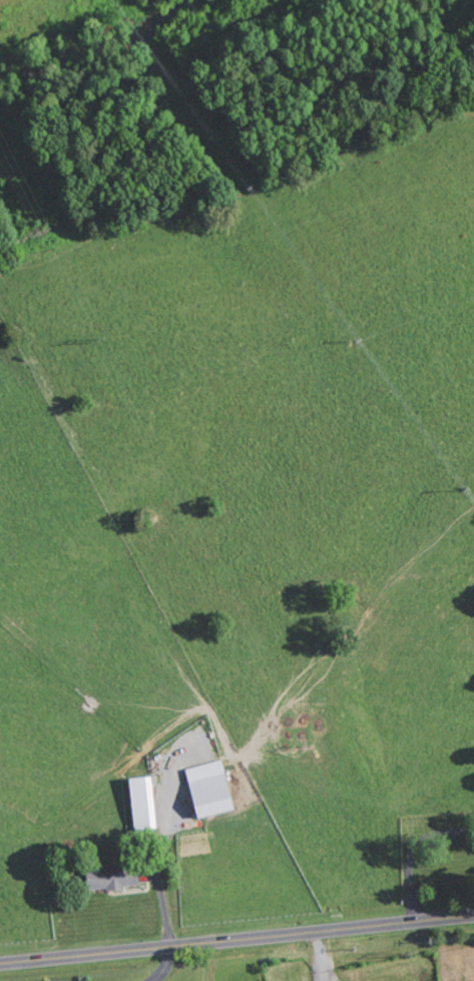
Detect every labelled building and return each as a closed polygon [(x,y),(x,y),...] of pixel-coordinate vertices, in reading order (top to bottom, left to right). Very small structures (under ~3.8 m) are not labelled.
[(186,768),(197,817),(234,810),(223,760),(186,768)] [(133,830),(156,828),(152,776),(130,777),(133,830)] [(139,885),(136,863),(87,868),(90,891),(139,885)]
